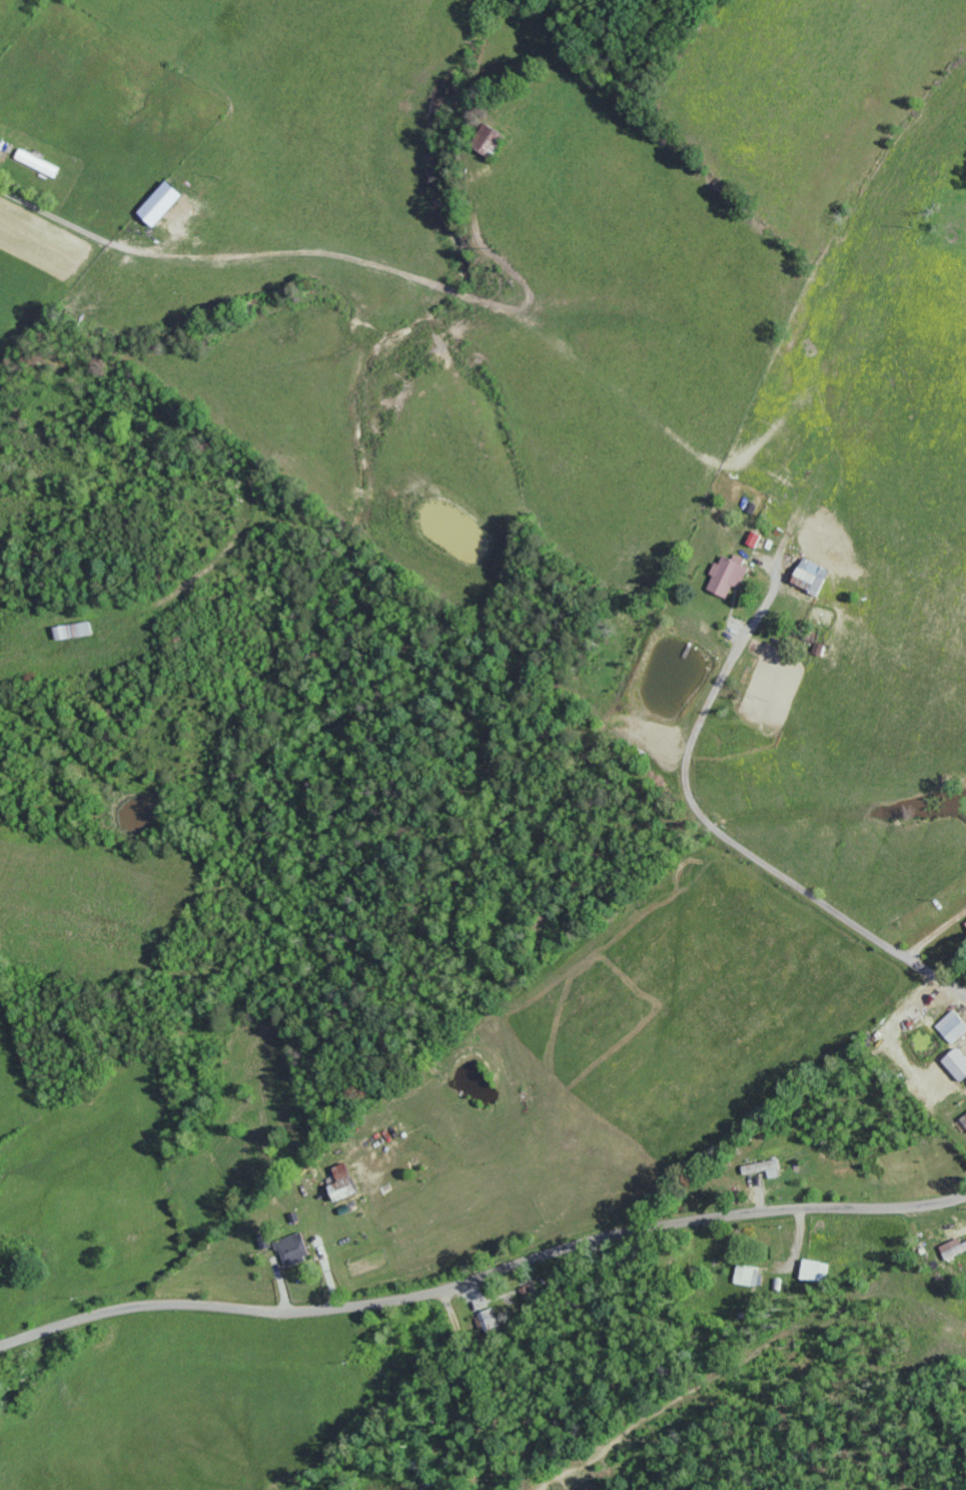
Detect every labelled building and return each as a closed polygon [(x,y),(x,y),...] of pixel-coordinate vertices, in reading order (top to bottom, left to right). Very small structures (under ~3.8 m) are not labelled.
[(160,228),(189,196),(173,181),(143,213),(160,228)] [(747,589),(755,565),(728,556),(725,564),(722,562),(712,589),(734,597),(738,585),(747,589)] [(834,568),(808,558),(797,586),(824,596),(834,568)] [(61,627),(63,641),(101,634),(98,621),(61,627)] [(956,1044),(965,1035),(965,1018),(958,1009),(940,1026),(956,1044)] [(964,1082),(965,1081),(965,1052),(963,1048),(947,1061),(964,1082)] [(786,1176),(782,1159),(745,1167),(747,1176),(772,1170),(774,1179),(786,1176)] [(337,1167),(339,1175),(331,1178),(338,1202),(362,1195),(352,1162),(337,1167)] [(261,1236),(263,1249),(274,1248),(272,1234),(261,1236)] [(286,1266),(313,1259),(307,1235),(280,1241),(286,1266)] [(964,1238),(943,1247),(949,1260),(965,1253),(965,1243),(964,1238)] [(826,1261),(808,1260),(806,1280),(824,1282),(826,1261)] [(767,1268),(742,1264),(739,1283),(764,1287),(767,1268)] [(531,1305),(545,1299),(539,1283),(525,1289),(531,1305)]
